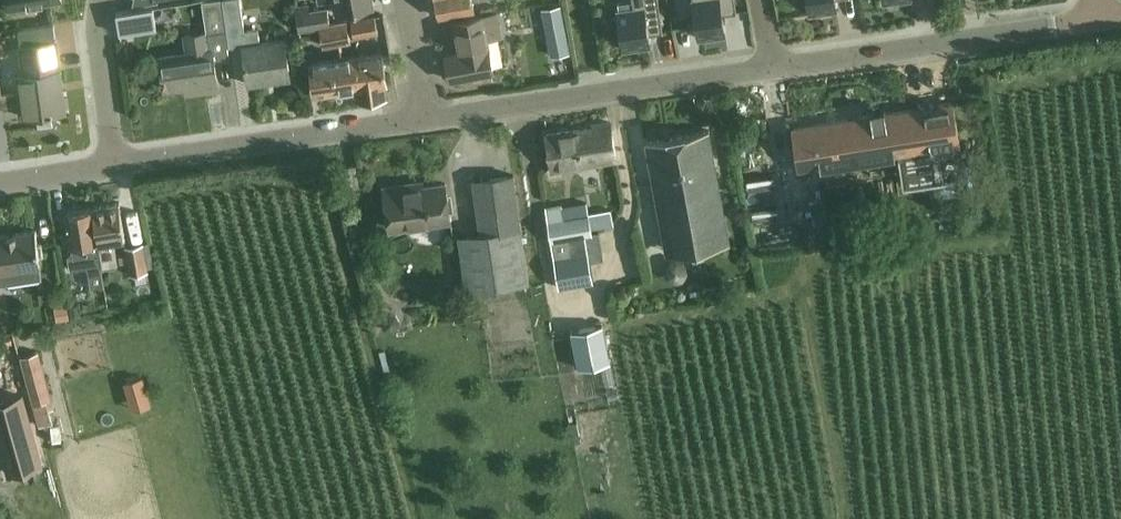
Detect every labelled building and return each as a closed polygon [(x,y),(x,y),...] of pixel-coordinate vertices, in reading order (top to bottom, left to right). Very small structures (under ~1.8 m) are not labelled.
[(9,10),(62,1),(61,0),(7,0),(9,10)] [(228,48),(222,0),(215,0),(203,2),(207,33),(186,36),(188,53),(160,58),(164,89),(198,84),(199,91),(218,88),(214,59),(229,57),(227,48),(228,48)] [(258,29),(245,31),(240,0),(222,0),(228,48),(242,46),(249,84),(267,81),(267,76),(290,72),(285,38),(260,42),(258,29)] [(336,13),(373,6),(372,0),(333,0),(336,13)] [(373,15),(398,16),(398,0),(374,0),(373,15)] [(438,16),(474,9),(472,0),(435,0),(438,16)] [(623,49),(650,44),(648,32),(662,30),(658,0),(632,0),(633,6),(617,9),(623,49)] [(725,34),(722,13),(737,11),(735,0),(693,0),(699,38),(725,34)] [(836,9),(835,0),(808,0),(810,12),(836,9)] [(299,30),(319,26),(329,24),(326,7),(309,11),(308,5),(295,7),(299,30)] [(153,6),(116,12),(120,34),(157,28),(153,6)] [(488,40),(501,37),(496,13),(454,20),(460,52),(446,55),(450,79),(494,71),(490,54),(488,40)] [(354,36),(378,32),(375,16),(351,20),(354,36)] [(564,19),(545,23),(551,55),(569,51),(569,49),(564,19)] [(319,26),(323,46),(350,41),(347,21),(329,24),(319,26)] [(54,71),(60,71),(59,67),(58,67),(56,56),(57,56),(57,54),(56,54),(55,43),(56,43),(55,40),(20,45),(24,74),(18,75),(20,91),(1,93),(0,82),(0,107),(22,104),(24,117),(34,115),(35,125),(39,128),(54,126),(57,122),(55,112),(65,111),(63,92),(56,92),(54,71)] [(354,70),(358,87),(359,98),(388,93),(381,52),(358,55),(360,70),(354,70)] [(326,92),(358,87),(354,70),(360,70),(358,55),(311,63),(316,93),(326,92)] [(948,169),(944,144),(959,141),(953,102),(793,127),(799,167),(928,146),(932,172),(948,169)] [(616,158),(610,124),(611,124),(611,121),(593,124),(593,127),(547,134),(552,164),(579,160),(579,165),(616,159),(616,158)] [(729,242),(716,170),(709,129),(646,141),(654,182),(664,181),(676,251),(729,242)] [(908,184),(922,181),(917,153),(903,155),(908,184)] [(341,184),(357,182),(354,165),(338,167),(341,184)] [(466,289),(528,280),(513,174),(473,180),(480,233),(459,236),(466,289)] [(959,178),(933,181),(935,198),(961,195),(959,178)] [(414,187),(413,183),(384,187),(389,227),(451,218),(446,183),(414,187)] [(872,191),(875,211),(891,209),(889,189),(872,191)] [(98,241),(100,250),(114,248),(112,239),(125,237),(119,202),(93,206),(93,208),(98,241)] [(562,203),(545,205),(548,220),(551,239),(559,287),(593,281),(585,234),(592,232),(592,229),(613,226),(610,209),(589,213),(565,217),(562,203)] [(99,250),(100,250),(98,241),(93,208),(66,213),(73,255),(92,251),(91,256),(93,272),(88,272),(93,306),(92,306),(93,315),(108,313),(99,250)] [(144,221),(147,248),(164,246),(161,219),(144,221)] [(4,271),(6,283),(43,277),(36,230),(0,235),(0,271),(4,271)] [(811,230),(793,232),(793,244),(812,243),(811,230)] [(128,273),(150,267),(143,241),(121,247),(128,273)] [(685,261),(677,257),(668,259),(664,267),(667,276),(675,280),(683,277),(687,269),(685,261)] [(68,304),(55,306),(57,321),(70,319),(68,304)] [(79,305),(70,306),(71,316),(80,315),(79,305)] [(382,314),(380,321),(383,328),(390,330),(397,327),(399,320),(396,313),(389,311),(382,314)] [(579,354),(607,348),(601,319),(573,326),(579,354)] [(20,356),(39,424),(52,421),(49,408),(54,407),(39,351),(20,356)] [(0,399),(0,443),(8,471),(41,462),(22,393),(0,399)]
